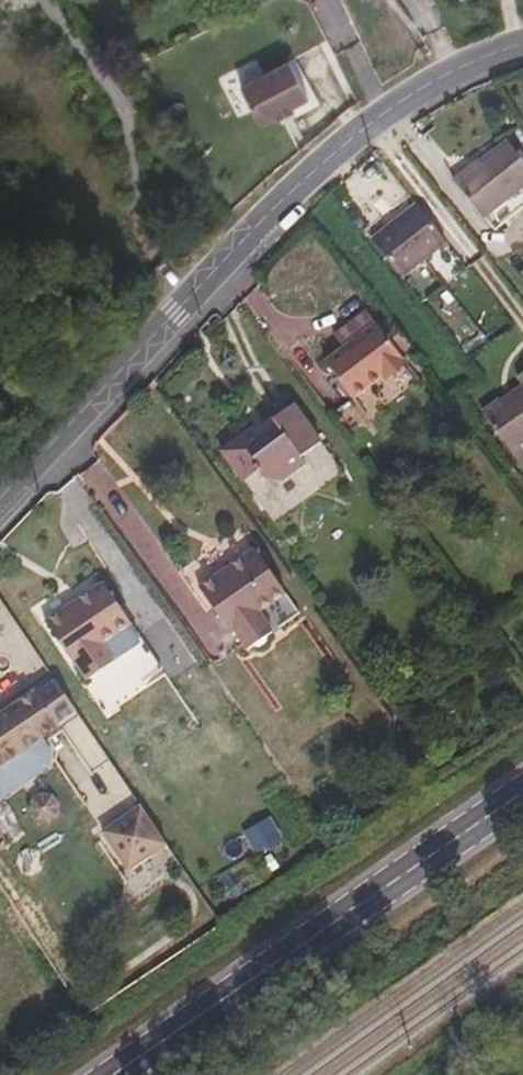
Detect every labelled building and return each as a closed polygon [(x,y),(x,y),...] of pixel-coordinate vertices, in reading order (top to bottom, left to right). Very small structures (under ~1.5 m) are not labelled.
[(302,62),(253,86),(272,125),(289,117),(304,109),(321,101),(302,62)] [(304,109),(289,117),(291,121),(306,113),(304,109)] [(466,178),(494,214),(522,191),(522,139),(519,134),(466,178)] [(433,192),(389,228),(420,266),(464,230),(433,192)] [(376,395),(405,372),(425,356),(423,353),(396,320),(386,309),(353,334),(361,345),(344,358),(375,396),(376,395)] [(417,387),(405,372),(376,395),(386,409),(417,387)] [(249,438),(265,460),(278,451),(289,466),(306,466),(327,450),(323,445),(340,431),(312,394),(281,419),(278,416),(249,438)] [(522,429),(522,395),(507,409),(522,429)] [(261,612),(274,629),(324,594),(293,552),(279,530),(225,570),(255,616),(261,612)] [(95,629),(114,656),(141,638),(128,620),(154,602),(126,561),(73,597),(95,629)] [(231,634),(214,634),(215,653),(232,652),(231,634)] [(24,775),(84,736),(70,715),(91,699),(66,662),(27,689),(0,708),(0,736),(24,775)] [(140,804),(99,831),(127,875),(169,849),(140,804)]
